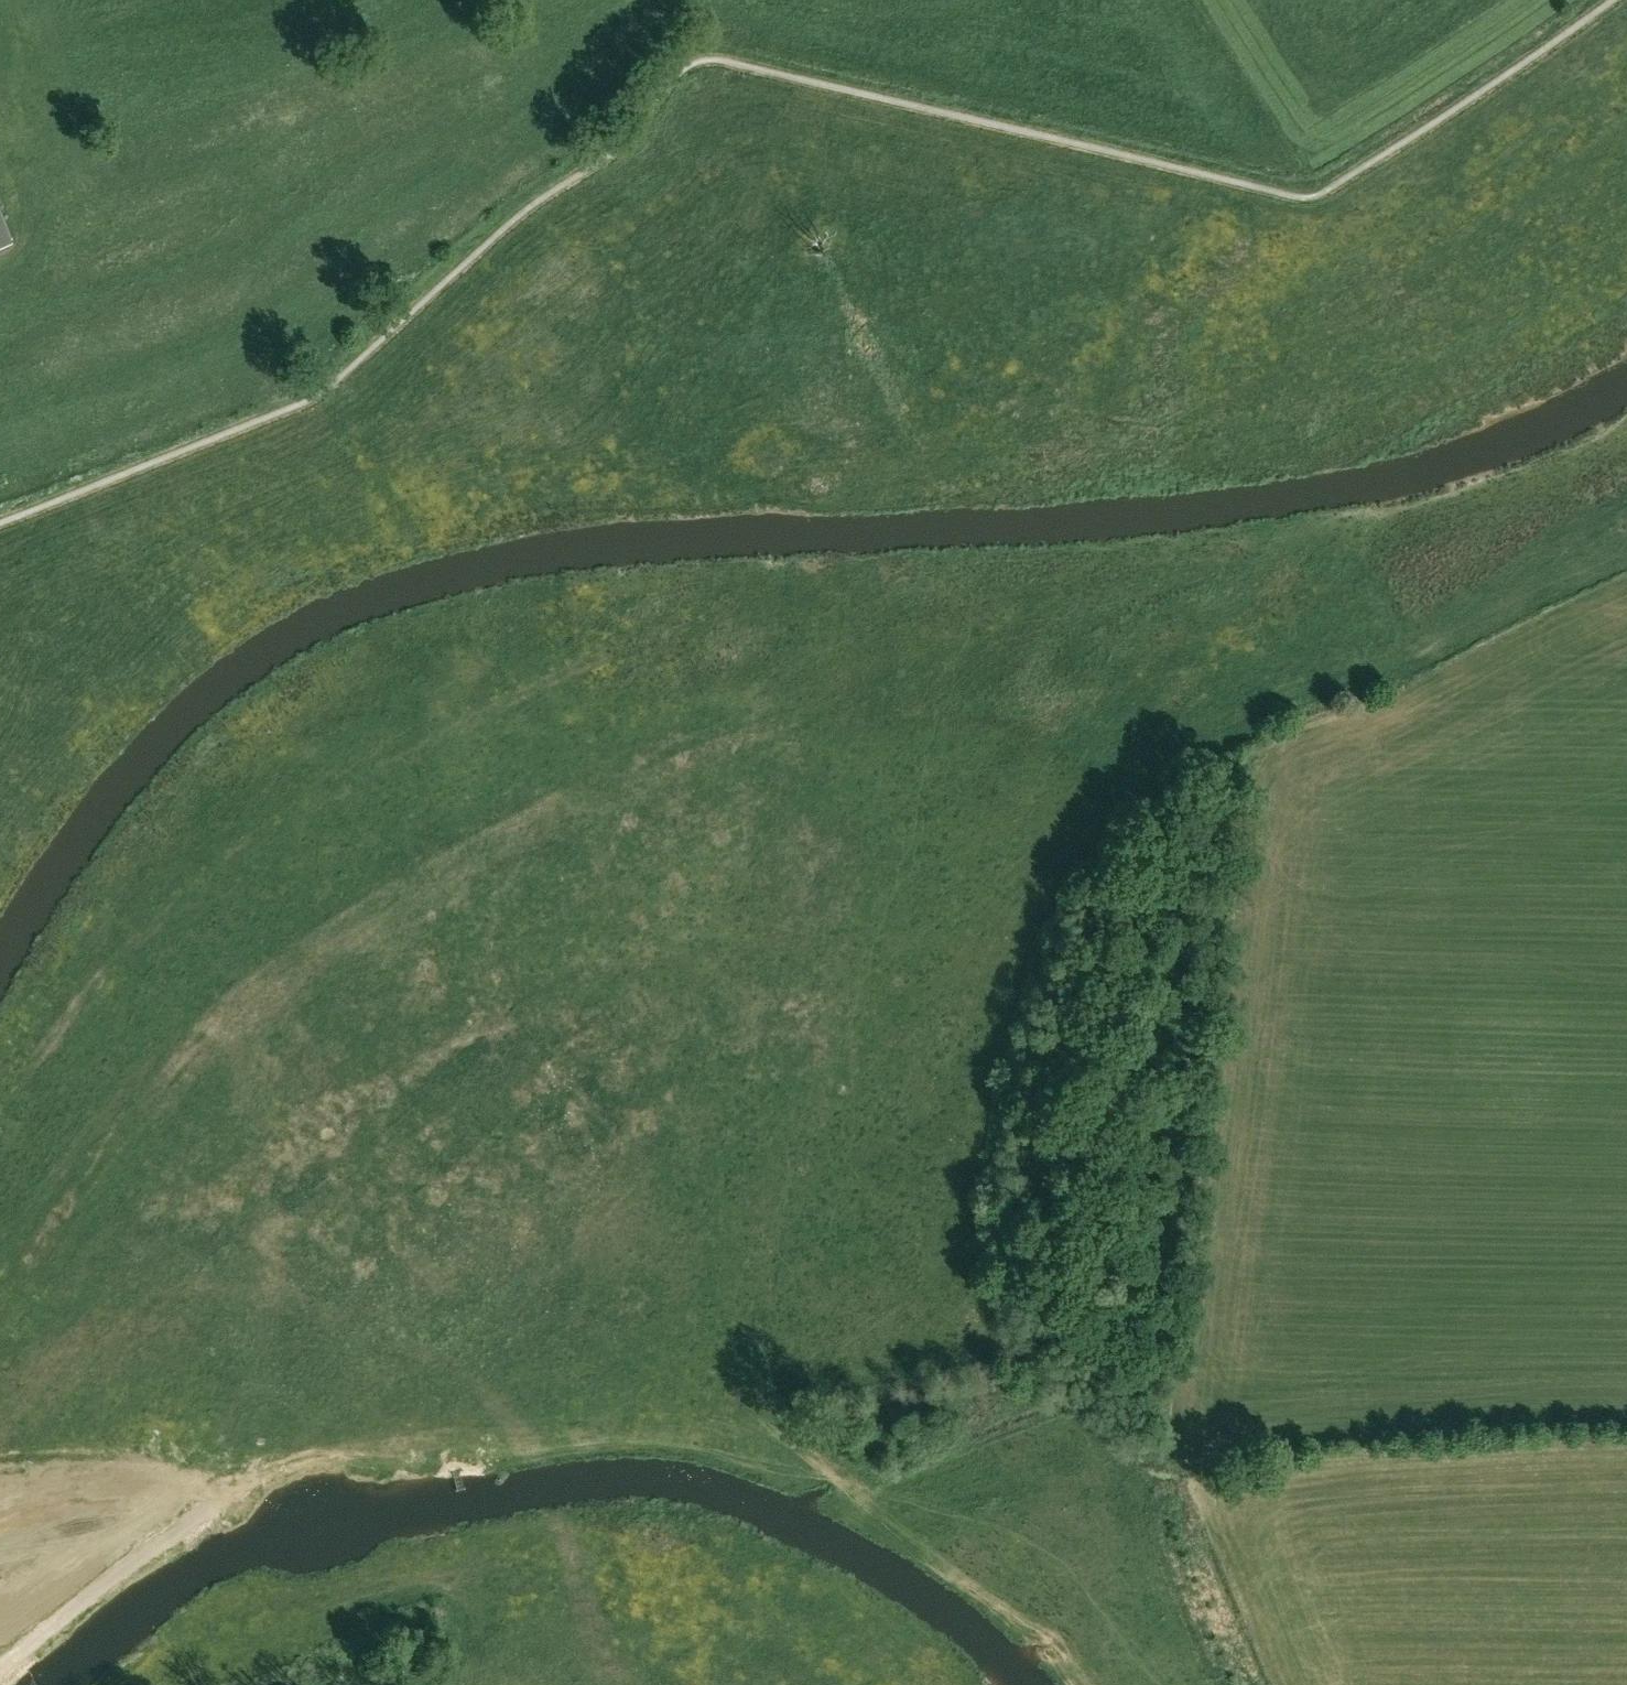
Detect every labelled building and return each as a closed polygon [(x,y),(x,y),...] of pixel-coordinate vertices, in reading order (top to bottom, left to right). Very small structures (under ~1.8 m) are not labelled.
[(12,242),(0,212),(0,247),(12,242)]
